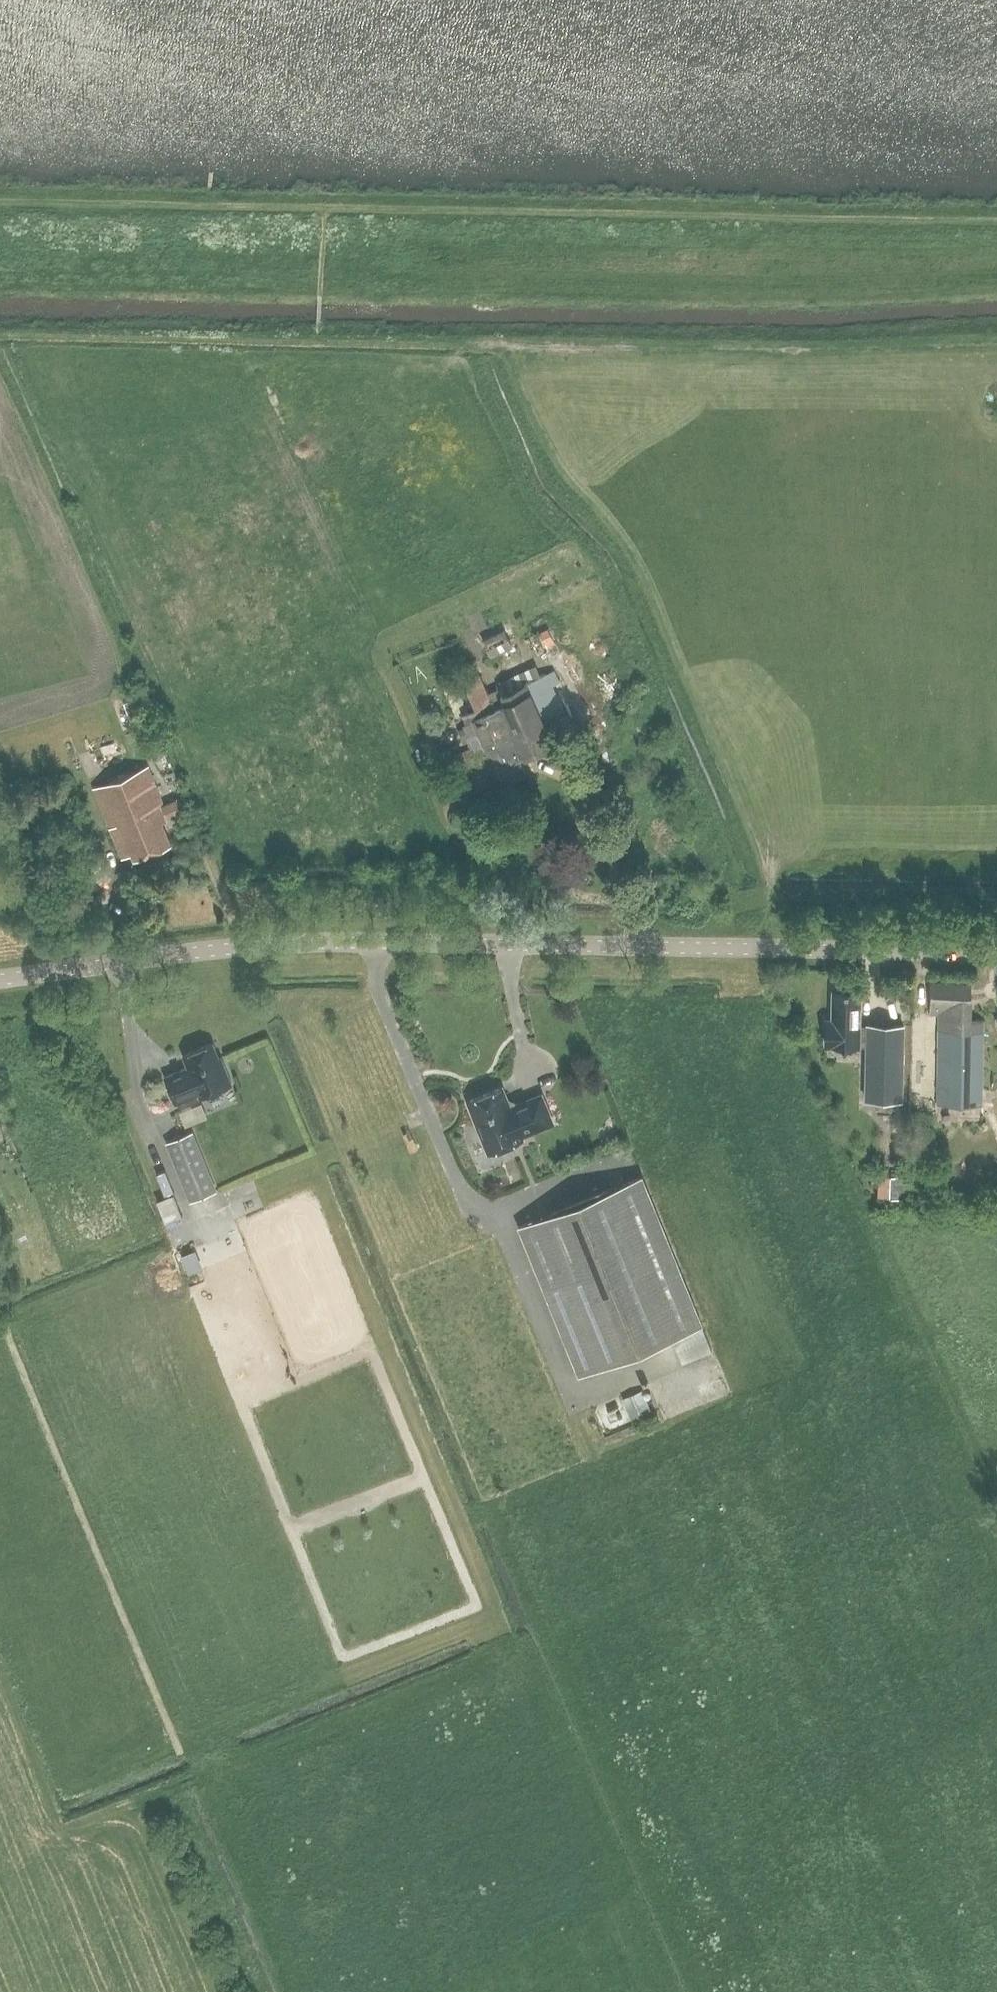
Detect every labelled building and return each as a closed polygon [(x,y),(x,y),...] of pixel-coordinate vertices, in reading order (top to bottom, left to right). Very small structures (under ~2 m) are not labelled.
[(504,630),(483,640),(491,658),(513,648),(504,630)] [(518,760),(583,731),(555,668),(540,675),(536,664),(499,680),(501,685),(484,693),(490,709),(470,718),(500,785),(524,775),(518,760)] [(170,820),(182,815),(176,801),(164,806),(149,768),(94,790),(123,863),(133,859),(135,863),(172,848),(164,826),(172,823),(170,820)] [(939,1013),(938,1067),(937,1104),(982,1105),(983,1018),(971,1018),(971,982),(930,981),(930,1013),(939,1013)] [(904,1025),(867,1024),(867,1026),(859,1025),(860,1007),(860,991),(837,990),(834,990),(833,1020),(827,1020),(826,1045),(867,1046),(866,1100),(902,1100),(904,1025)] [(200,1095),(231,1082),(224,1064),(222,1063),(212,1041),(182,1054),(187,1065),(164,1075),(176,1102),(198,1092),(200,1095)] [(509,1106),(501,1086),(468,1100),(489,1152),(522,1138),(521,1134),(552,1121),(541,1093),(509,1106)] [(217,1190),(193,1131),(165,1143),(189,1202),(217,1190)] [(410,1131),(402,1134),(410,1153),(418,1150),(410,1131)] [(642,1175),(519,1226),(580,1374),(673,1335),(682,1357),(712,1345),(642,1175)] [(892,1187),(892,1199),(905,1199),(906,1188),(892,1187)] [(201,1249),(188,1253),(193,1270),(206,1266),(201,1249)] [(627,1397),(638,1420),(657,1412),(647,1388),(627,1397)]
